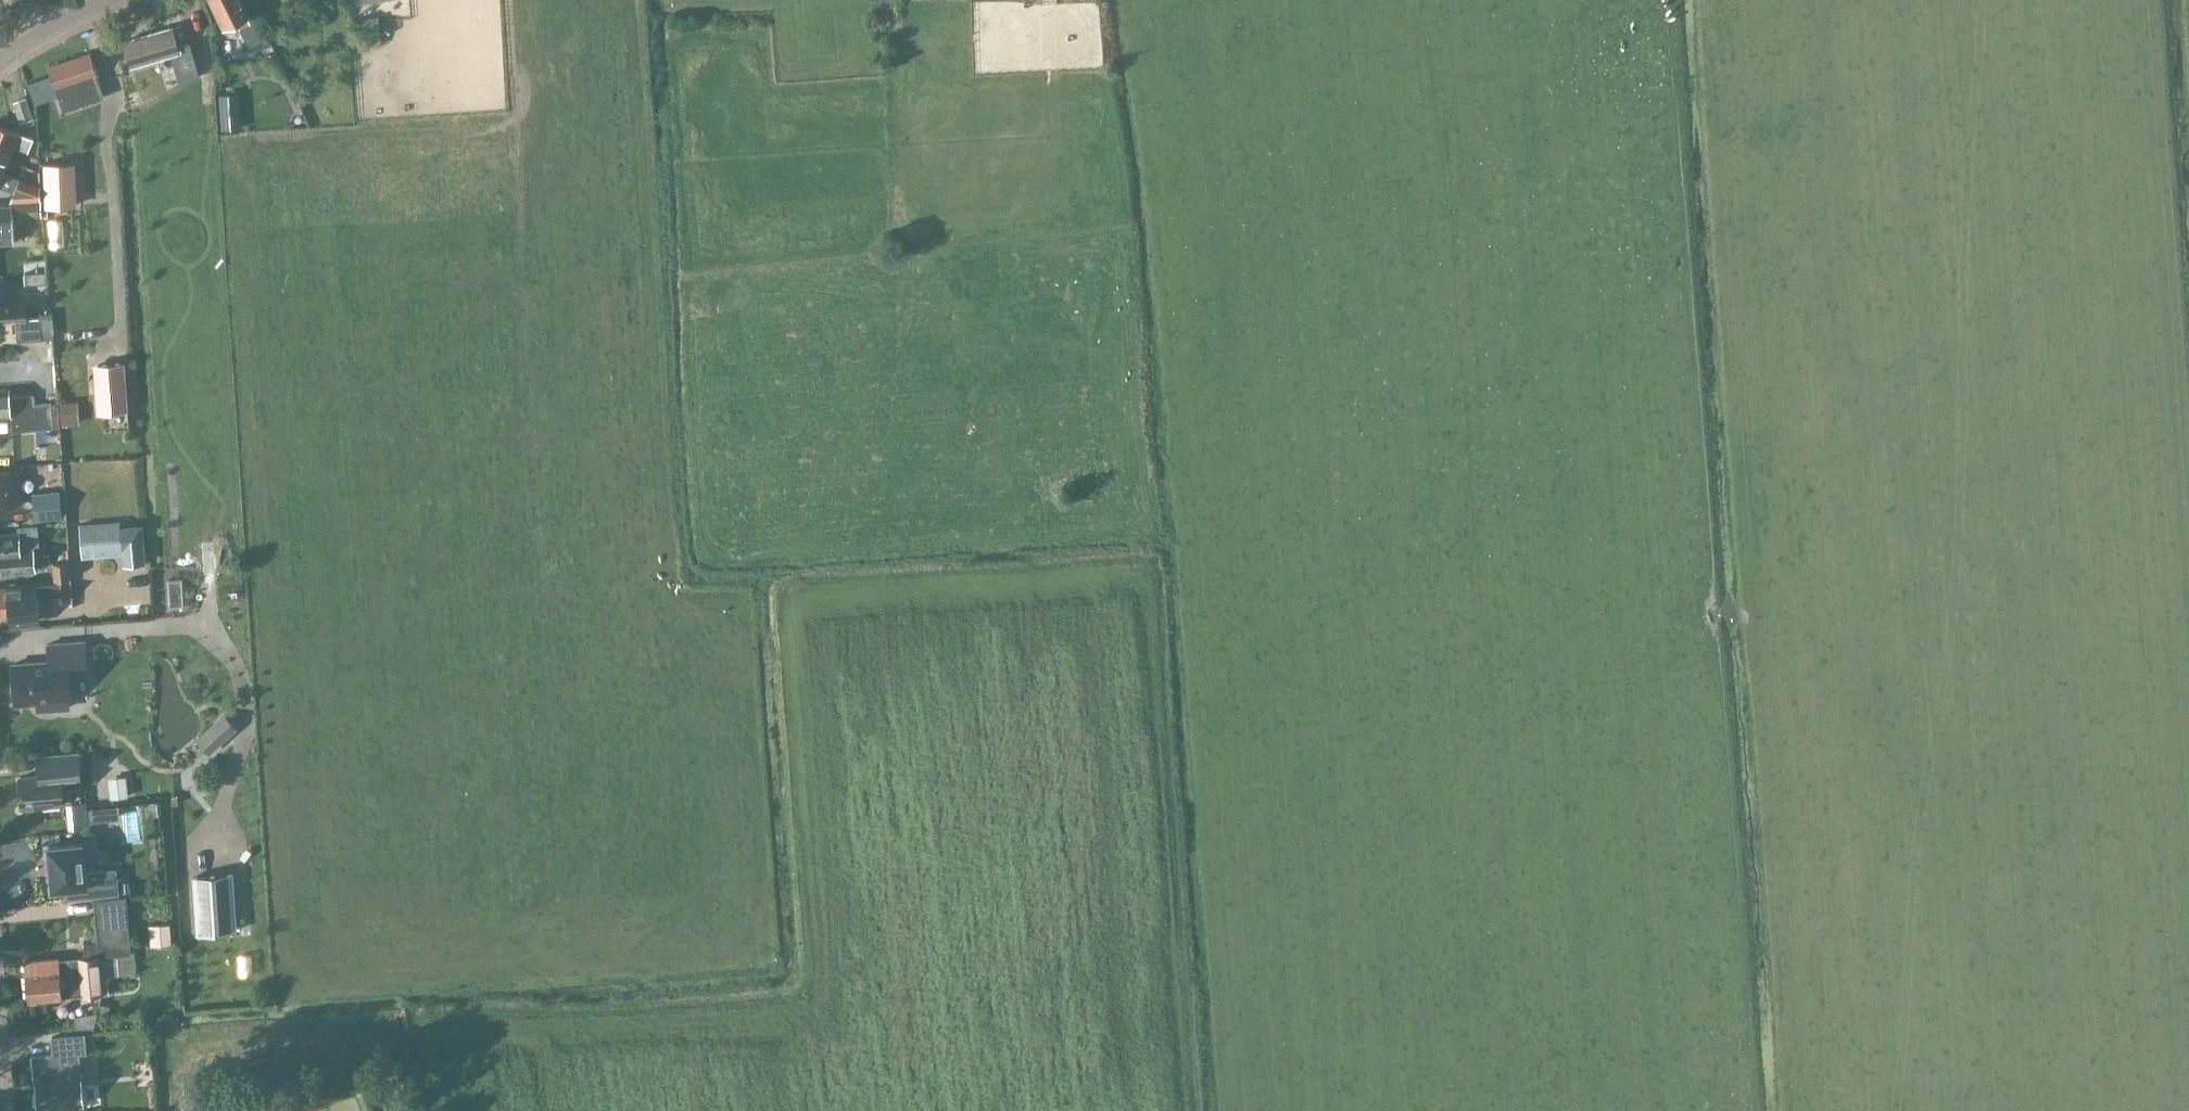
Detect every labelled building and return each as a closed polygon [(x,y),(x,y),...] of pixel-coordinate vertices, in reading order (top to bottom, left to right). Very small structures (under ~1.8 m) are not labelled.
[(224,29),(238,22),(251,50),(269,41),(256,13),(251,15),(243,0),(210,0),(224,29)] [(178,74),(197,69),(189,43),(178,46),(172,27),(124,41),(131,66),(172,54),(178,74)] [(82,94),(102,86),(91,52),(49,66),(64,111),(85,103),(82,94)] [(21,121),(33,117),(26,97),(14,101),(21,121)] [(240,127),(239,110),(222,111),(223,128),(240,127)] [(9,159),(15,146),(29,152),(34,138),(20,133),(20,132),(0,124),(0,156),(9,159)] [(9,159),(0,156),(0,186),(14,191),(19,178),(4,173),(9,159)] [(71,163),(44,164),(46,207),(72,206),(71,163)] [(13,217),(43,216),(43,199),(13,201),(13,205),(0,206),(0,239),(14,238),(13,217)] [(27,300),(7,301),(6,290),(0,291),(0,320),(2,320),(2,322),(16,321),(18,341),(42,339),(41,336),(54,335),(53,317),(39,318),(27,319),(27,300)] [(124,362),(98,364),(102,412),(128,410),(124,362)] [(49,403),(34,405),(33,394),(10,396),(9,389),(0,389),(0,417),(11,416),(13,431),(36,429),(36,426),(51,425),(49,403)] [(74,402),(60,403),(61,424),(75,423),(74,402)] [(22,506),(19,472),(0,473),(0,508),(22,506)] [(36,520),(62,517),(59,491),(33,494),(36,520)] [(122,520),(81,523),(83,553),(123,550),(122,520)] [(0,534),(0,558),(1,558),(2,572),(36,569),(34,545),(41,544),(39,524),(18,526),(19,532),(0,534)] [(71,579),(70,561),(54,562),(55,580),(71,579)] [(0,588),(0,614),(9,613),(39,610),(38,598),(38,597),(62,595),(60,582),(37,584),(0,588)] [(69,666),(87,664),(85,641),(48,644),(49,661),(13,664),(16,704),(37,702),(37,710),(54,709),(53,701),(71,699),(69,666)] [(235,728),(224,716),(217,721),(229,734),(235,728)] [(79,752),(47,755),(49,774),(20,777),(23,807),(63,803),(62,786),(82,784),(79,752)] [(112,765),(112,785),(131,785),(130,764),(112,765)] [(103,808),(90,809),(92,821),(104,819),(103,808)] [(83,842),(48,845),(50,862),(49,862),(50,873),(51,873),(52,888),(65,887),(66,898),(118,893),(116,869),(86,872),(83,842)] [(233,875),(193,878),(196,933),(236,931),(233,875)] [(129,881),(121,882),(122,892),(130,891),(129,881)] [(59,957),(26,961),(26,971),(29,999),(63,996),(62,992),(82,990),(83,996),(102,994),(101,975),(119,974),(117,953),(132,952),(127,896),(94,899),(94,901),(95,901),(96,912),(95,913),(95,914),(96,914),(97,927),(96,927),(96,929),(97,928),(98,939),(97,939),(98,941),(85,943),(85,942),(84,942),(84,944),(85,944),(86,956),(79,957),(80,963),(60,964),(59,957)] [(169,922),(149,924),(151,938),(170,937),(169,922)] [(99,1003),(97,1014),(107,1016),(110,1006),(99,1003)] [(78,1053),(86,1052),(84,1034),(52,1037),(53,1054),(33,1056),(38,1109),(83,1105),(78,1053)]
